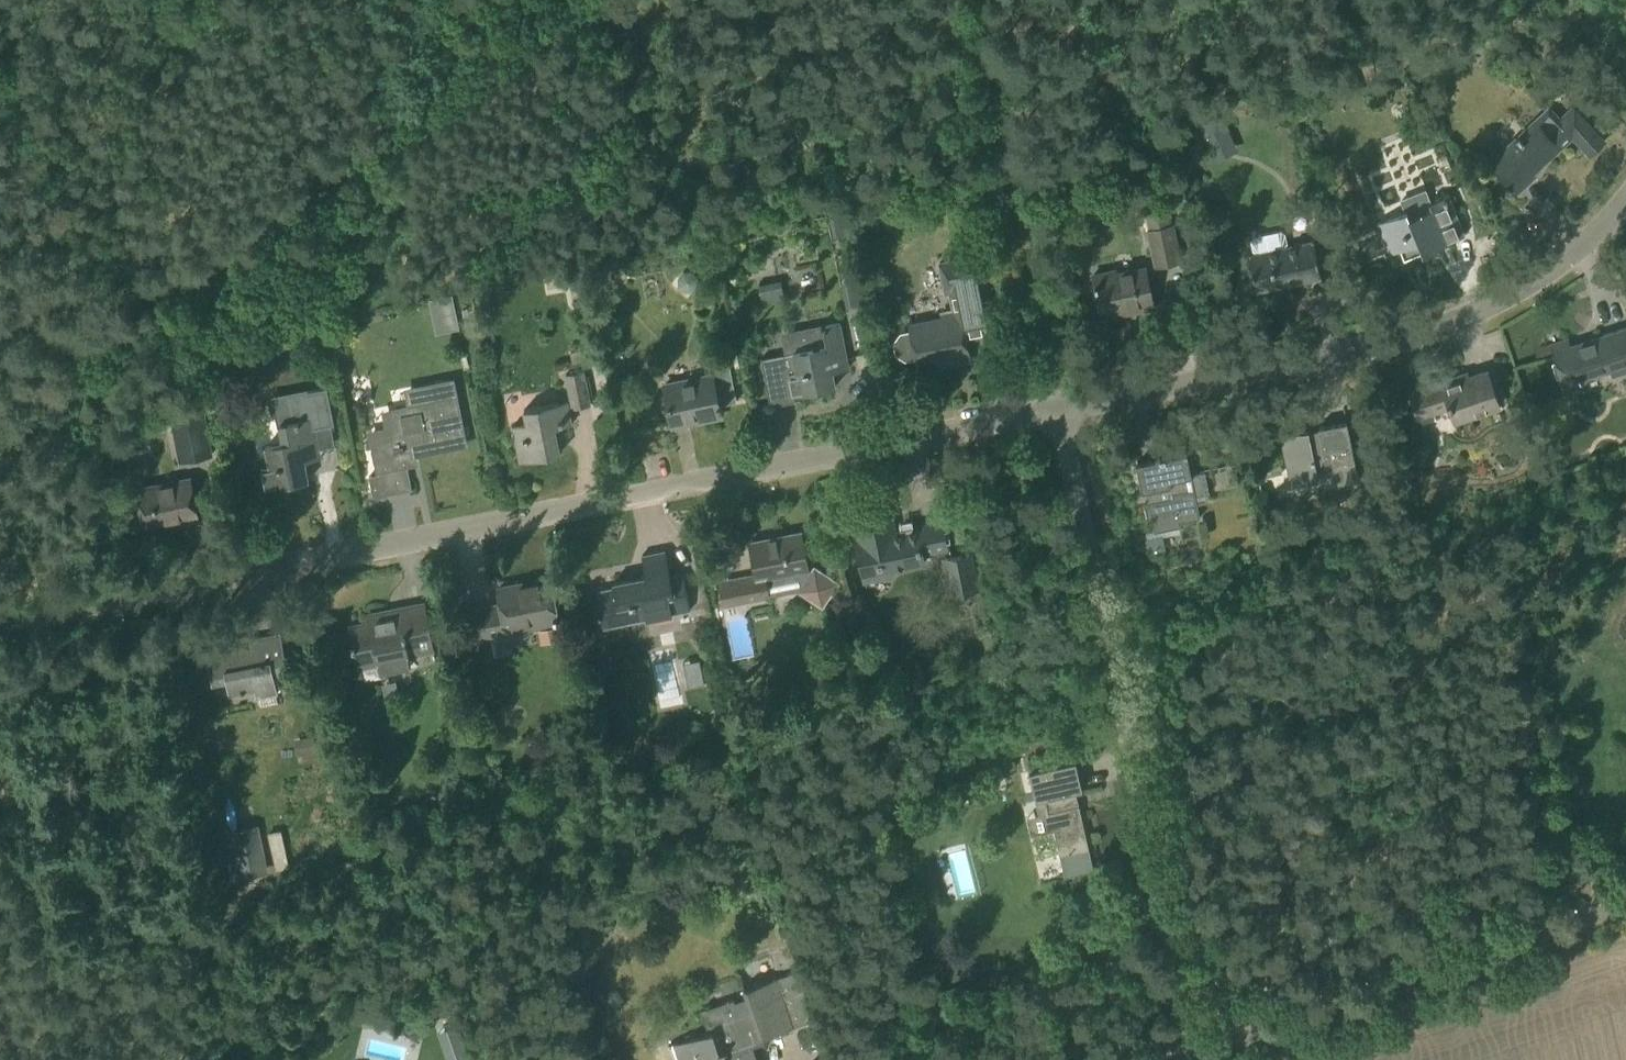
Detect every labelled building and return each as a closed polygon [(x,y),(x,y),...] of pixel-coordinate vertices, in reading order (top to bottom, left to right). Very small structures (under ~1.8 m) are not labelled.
[(1604,140),(1574,107),(1546,132),(1535,120),(1490,162),(1517,191),(1534,176),(1530,172),(1552,152),(1553,153),(1572,136),(1589,154),(1604,140)] [(1222,115),(1198,126),(1214,161),(1238,150),(1222,115)] [(1405,211),(1377,222),(1390,253),(1400,249),(1404,259),(1465,234),(1448,194),(1429,201),(1425,188),(1400,199),(1405,211)] [(1166,200),(1143,205),(1156,266),(1180,261),(1166,200)] [(1257,291),(1321,277),(1313,241),(1288,246),(1285,233),(1280,230),(1253,235),(1250,241),(1253,254),(1249,255),(1257,291)] [(996,333),(981,254),(939,262),(945,293),(950,292),(953,309),(941,312),(942,318),(909,325),(910,331),(900,333),(894,342),(896,352),(905,358),(915,356),(918,369),(970,358),(966,339),(996,333)] [(1154,306),(1145,267),(1115,274),(1114,270),(1093,274),(1102,318),(1154,306)] [(452,295),(432,299),(439,331),(458,327),(452,295)] [(792,352),(794,359),(787,361),(786,357),(761,362),(770,406),(795,401),(793,394),(835,386),(831,366),(848,363),(839,322),(806,329),(810,348),(792,352)] [(1625,372),(1625,327),(1570,346),(1568,339),(1551,344),(1564,384),(1610,370),(1612,376),(1625,372)] [(691,379),(664,384),(668,404),(672,425),(720,415),(719,409),(720,409),(722,408),(721,404),(736,400),(728,358),(709,362),(711,375),(710,375),(711,378),(691,382),(691,379)] [(588,404),(583,369),(565,372),(571,407),(588,404)] [(1407,393),(1416,418),(1449,406),(1454,421),(1499,406),(1487,370),(1457,380),(1456,376),(1407,393)] [(380,473),(368,475),(372,497),(384,494),(412,489),(405,455),(463,444),(459,422),(454,399),(450,378),(403,387),(407,408),(394,411),(398,428),(372,433),(380,473)] [(319,449),(315,428),(332,425),(325,387),(307,390),(312,417),(279,423),(283,442),(265,446),(269,465),(261,467),(265,488),(308,480),(303,452),(319,449)] [(571,424),(566,400),(524,409),(527,422),(513,425),(520,461),(560,453),(555,427),(571,424)] [(211,454),(201,407),(170,413),(180,460),(211,454)] [(1358,479),(1347,421),(1318,427),(1318,428),(1280,436),(1288,477),(1333,468),(1336,483),(1358,479)] [(1200,517),(1197,502),(1207,500),(1201,471),(1191,473),(1187,453),(1136,464),(1142,492),(1146,492),(1148,502),(1144,503),(1147,517),(1151,516),(1154,531),(1181,526),(1180,521),(1200,517)] [(198,521),(190,478),(138,489),(145,526),(179,519),(180,525),(198,521)] [(922,552),(946,547),(941,521),(915,527),(916,533),(895,537),(890,513),(856,520),(860,540),(857,540),(864,575),(924,563),(922,552)] [(809,568),(801,532),(749,542),(755,574),(737,578),(742,602),(770,597),(767,583),(798,577),(805,581),(801,589),(824,602),(837,579),(814,566),(812,570),(809,568)] [(1033,560),(1044,558),(1042,546),(1031,548),(1033,560)] [(682,573),(670,576),(665,550),(642,554),(646,574),(613,581),(614,586),(596,590),(603,627),(689,610),(682,573)] [(981,587),(972,551),(941,558),(950,595),(981,587)] [(558,622),(549,578),(498,588),(501,605),(468,611),(473,639),(558,622)] [(408,655),(433,649),(424,603),(368,614),(370,622),(350,626),(358,667),(379,663),(380,672),(411,665),(408,655)] [(274,674),(288,671),(280,632),(249,639),(251,647),(207,657),(212,683),(227,680),(229,692),(255,687),(256,695),(278,691),(274,674)] [(699,660),(683,663),(688,687),(704,683),(699,660)] [(1054,829),(1060,855),(1089,848),(1076,791),(1082,790),(1076,761),(1029,772),(1036,801),(1046,798),(1049,811),(1041,813),(1045,831),(1054,829)] [(268,871),(259,824),(228,830),(237,878),(268,871)] [(800,970),(744,989),(745,994),(701,1009),(708,1031),(668,1045),(674,1059),(758,1059),(751,1039),(759,1036),(760,1037),(816,1019),(800,970)] [(437,1028),(441,1059),(472,1059),(466,1023),(437,1028)]
